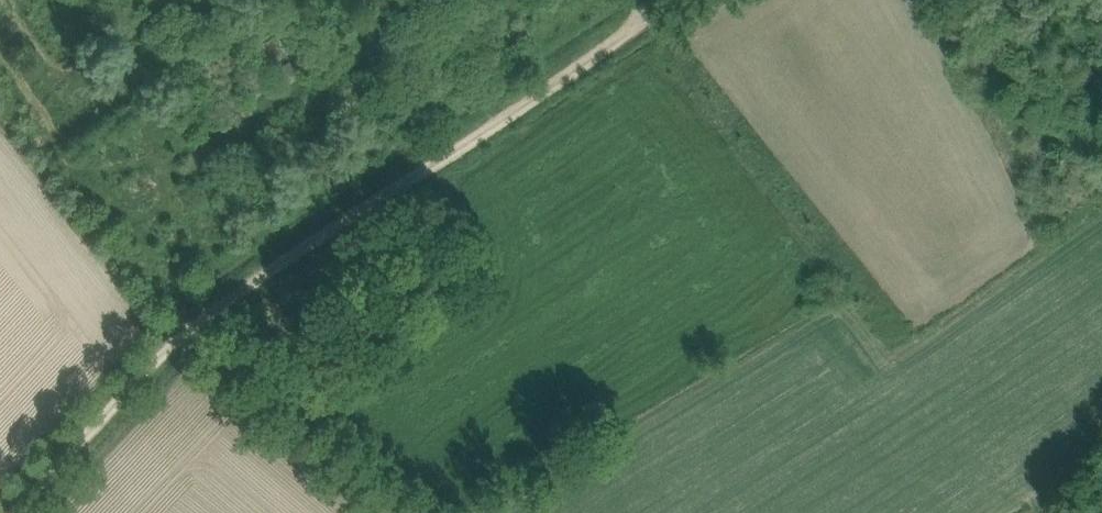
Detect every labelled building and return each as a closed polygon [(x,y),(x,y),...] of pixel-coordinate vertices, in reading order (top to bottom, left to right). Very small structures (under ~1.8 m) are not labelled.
[(298,75),(288,63),(276,73),(286,85),(298,75)]
